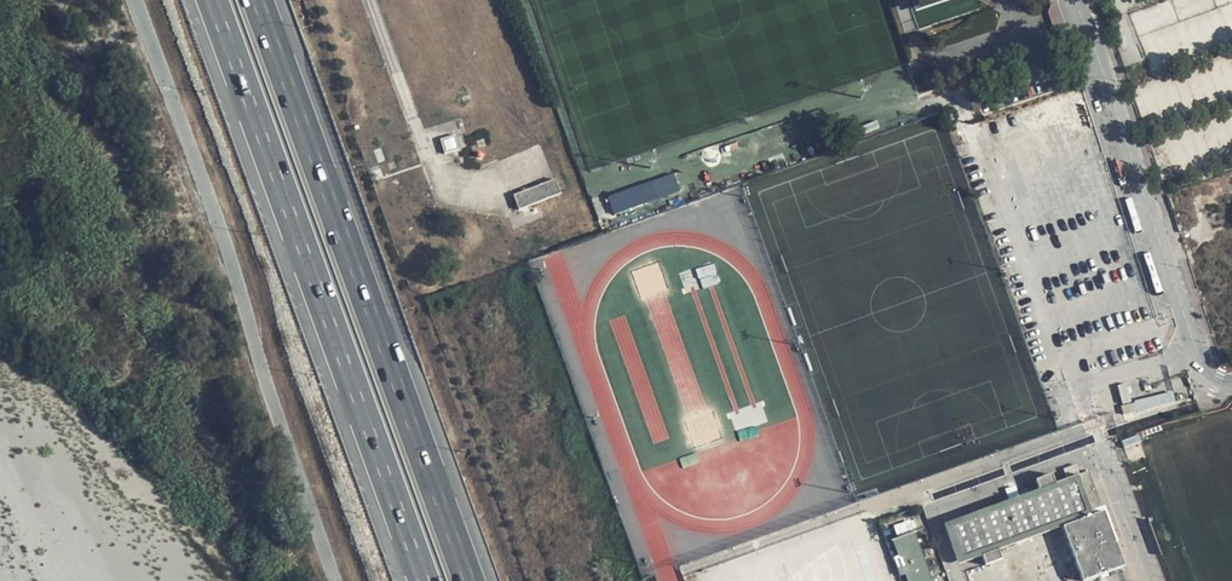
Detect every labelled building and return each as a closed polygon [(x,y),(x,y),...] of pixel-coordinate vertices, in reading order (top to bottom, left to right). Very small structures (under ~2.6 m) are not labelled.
[(927,33),(991,10),(987,0),(915,0),(927,33)] [(615,214),(681,191),(675,172),(608,195),(615,214)] [(557,177),(515,193),(521,209),(562,193),(557,177)] [(1066,478),(1071,476),(1066,464),(1061,466),(1066,478)] [(1071,476),(1066,478),(1061,466),(1056,468),(1061,481),(1055,483),(1052,473),(1036,479),(1040,490),(948,529),(967,575),(989,565),(993,574),(1010,567),(1006,557),(1054,537),(1071,580),(1096,580),(1116,573),(1079,473),(1071,476)] [(1081,473),(1087,491),(1094,489),(1088,471),(1081,473)] [(917,530),(896,538),(913,580),(937,580),(917,530)]
